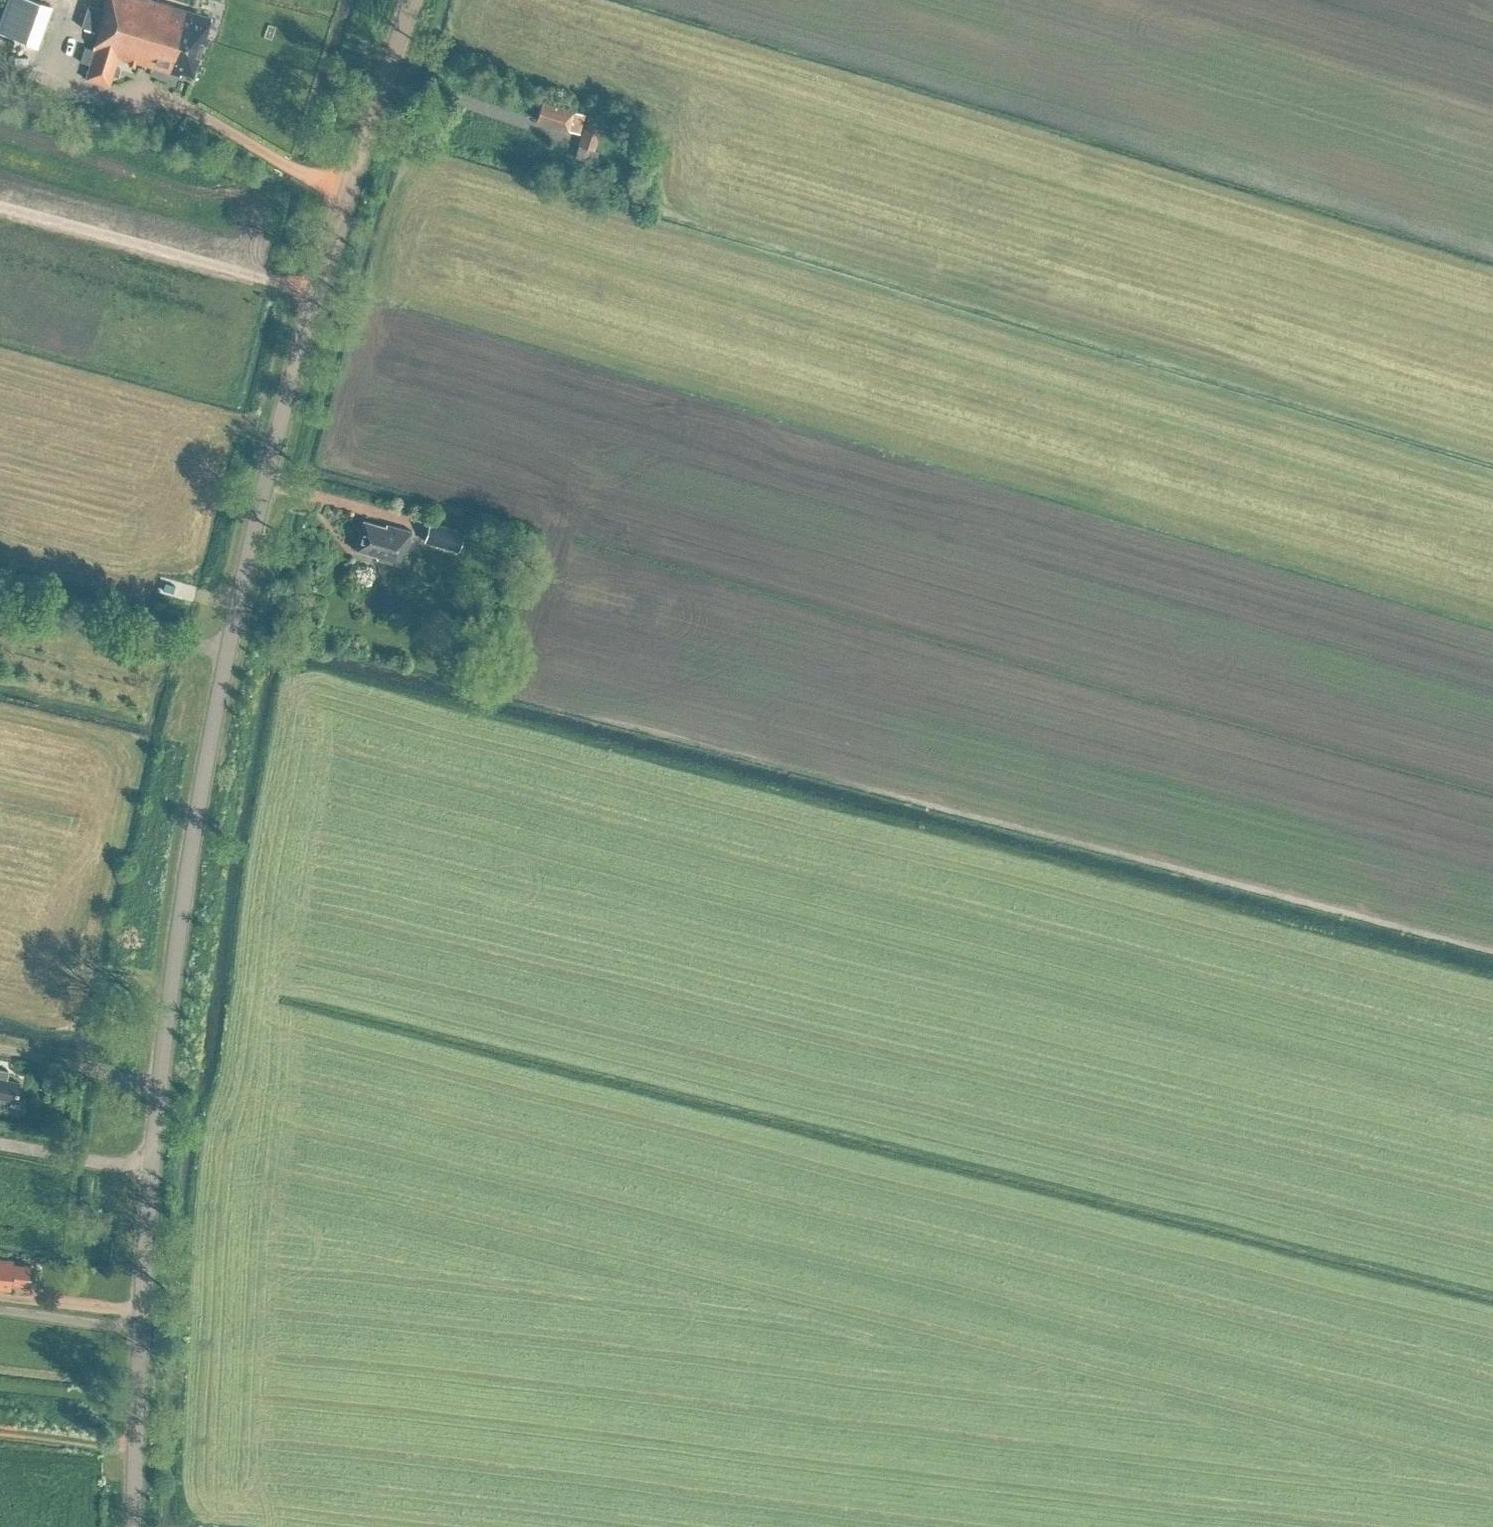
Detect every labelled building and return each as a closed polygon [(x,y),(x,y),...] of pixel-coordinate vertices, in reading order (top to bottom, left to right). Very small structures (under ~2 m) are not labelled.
[(51,4),(41,0),(6,0),(0,17),(0,31),(37,44),(51,4)] [(102,7),(87,2),(80,24),(97,29),(92,46),(94,47),(85,76),(108,83),(117,54),(130,58),(128,62),(133,64),(135,59),(179,73),(180,70),(192,74),(210,15),(160,0),(104,0),(102,7)] [(575,129),(581,110),(541,98),(535,117),(575,129)] [(587,116),(579,141),(594,146),(602,121),(587,116)] [(594,146),(579,141),(576,150),(595,156),(597,147),(594,146)] [(464,528),(428,518),(422,539),(458,549),(464,528)] [(385,525),(363,519),(355,547),(377,553),(376,556),(401,562),(410,529),(386,522),(385,525)] [(3,1095),(14,1097),(18,1079),(5,1076),(7,1068),(0,1066),(0,1105),(2,1103),(3,1095)] [(30,1263),(13,1261),(13,1258),(0,1256),(0,1288),(9,1289),(10,1280),(27,1282),(30,1263)]
